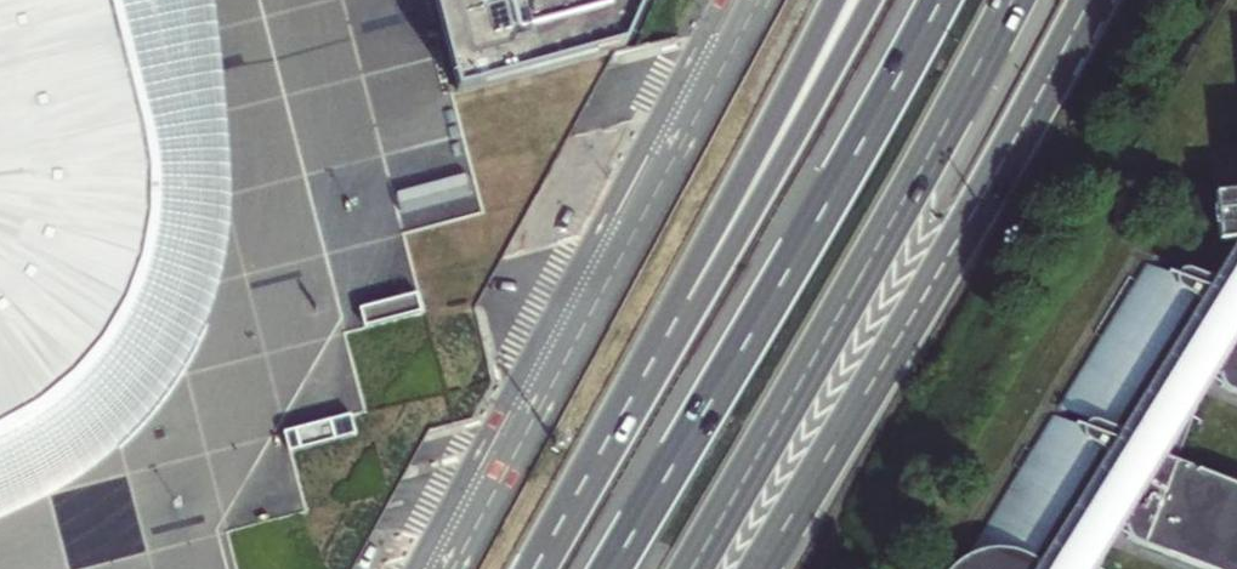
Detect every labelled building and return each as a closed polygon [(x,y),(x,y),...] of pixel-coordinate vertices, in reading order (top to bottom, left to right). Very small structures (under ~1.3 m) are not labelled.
[(21,491),(67,466),(111,430),(148,387),(172,349),(184,324),(193,301),(202,269),(208,230),(209,172),(199,59),(191,0),(0,0),(0,501),(21,491)] [(441,59),(450,94),(651,41),(668,0),(427,0),(441,59)] [(467,196),(463,180),(393,198),(397,214),(467,196)] [(1236,239),(1236,191),(1213,193),(1218,241),(1236,239)] [(1209,298),(1188,287),(1181,285),(1172,286),(1168,289),(1141,278),(1055,412),(1088,428),(1080,433),(1050,419),(965,553),(953,562),(945,568),(1100,568),(1120,539),(1130,542),(1200,568),(1236,568),(1236,487),(1168,459),(1213,386),(1220,389),(1236,395),(1236,254),(1209,298)] [(417,294),(360,308),(365,327),(422,312),(417,294)] [(350,415),(284,432),(289,451),(355,434),(350,415)]
